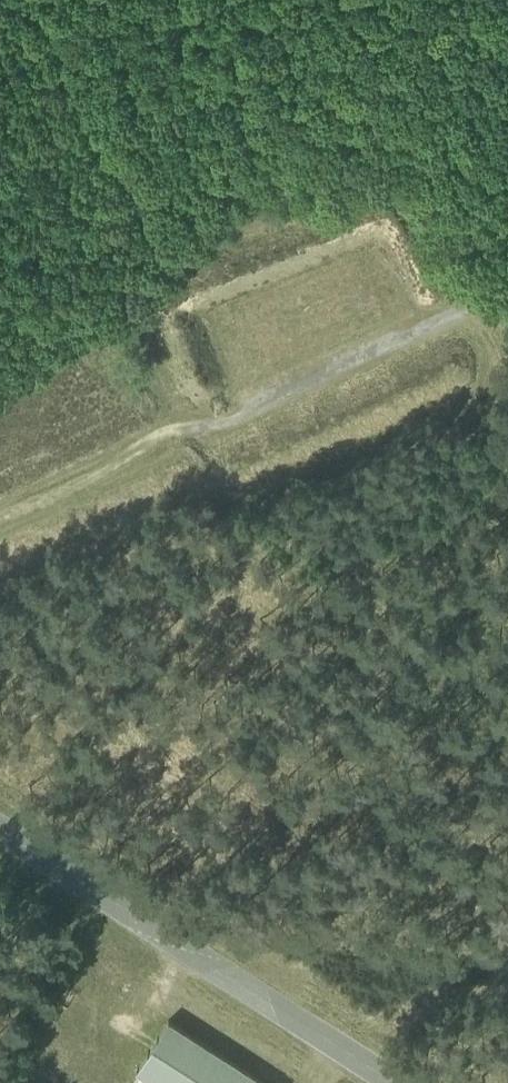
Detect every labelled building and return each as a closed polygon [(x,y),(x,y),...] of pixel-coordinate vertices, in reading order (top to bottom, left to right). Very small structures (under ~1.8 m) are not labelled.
[(173,1082),(283,1082),(179,1016),(146,1066),(173,1082)]
